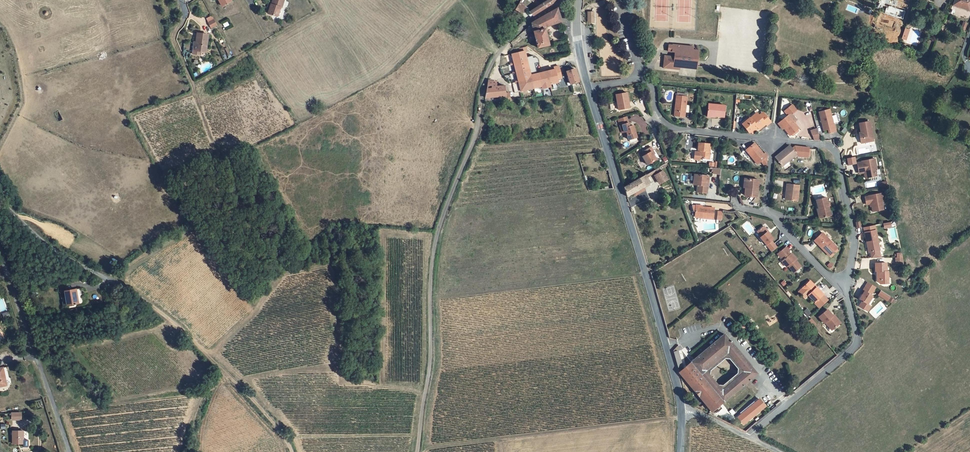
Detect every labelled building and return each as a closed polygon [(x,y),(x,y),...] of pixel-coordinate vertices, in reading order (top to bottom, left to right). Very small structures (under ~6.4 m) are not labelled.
[(528,10),(531,14),(550,0),(542,0),(528,10)] [(969,0),(952,0),(952,2),(961,5),(961,7),(967,9),(969,0)] [(531,24),(533,32),(536,47),(548,44),(544,27),(561,21),(557,8),(531,23),(531,24)] [(215,20),(211,14),(206,17),(209,23),(215,20)] [(524,39),(533,32),(531,24),(522,32),(524,39)] [(204,48),(206,30),(195,29),(194,41),(196,41),(195,47),(204,48)] [(679,64),(696,67),(698,52),(692,51),(692,49),(693,47),(672,44),(672,45),(672,49),(674,49),(673,56),(664,55),(663,61),(665,61),(664,67),(678,69),(678,66),(679,64)] [(524,54),(522,48),(503,53),(512,91),(556,80),(555,77),(560,75),(557,63),(552,64),(553,67),(536,71),(532,60),(536,59),(535,55),(533,54),(531,54),(530,52),(524,54)] [(573,67),(565,69),(568,82),(577,80),(573,67)] [(490,79),(488,78),(487,79),(485,86),(483,95),(495,94),(494,84),(494,81),(490,81),(490,79)] [(503,84),(494,84),(495,94),(503,94),(503,91),(503,84)] [(628,106),(626,90),(615,92),(617,108),(628,106)] [(682,112),(684,92),(674,91),(672,111),(682,112)] [(723,101),(706,99),(705,109),(712,110),(712,111),(722,112),(723,101)] [(792,112),(796,108),(792,103),(784,109),(788,114),(792,111),(792,112)] [(830,106),(819,109),(824,127),(828,127),(829,130),(836,128),(835,122),(834,122),(830,106)] [(762,108),(758,111),(757,110),(750,116),(748,114),(748,113),(740,120),(747,128),(755,122),(757,125),(764,119),(765,121),(769,117),(762,108)] [(57,121),(63,119),(59,111),(54,113),(57,121)] [(798,127),(787,114),(777,122),(780,126),(781,125),(784,128),(789,135),(791,133),(795,130),(797,131),(798,130),(797,128),(798,127)] [(627,125),(624,115),(622,115),(615,117),(619,130),(623,130),(625,138),(633,136),(630,124),(627,125)] [(874,139),(870,120),(859,122),(862,136),(861,136),(862,142),(874,139)] [(817,130),(815,124),(810,126),(813,136),(820,137),(817,130)] [(696,139),(696,146),(698,146),(698,148),(697,153),(707,155),(708,147),(707,147),(707,140),(696,139)] [(764,165),(766,165),(766,161),(763,157),(767,154),(764,151),(763,152),(753,141),(745,148),(754,160),(755,159),(757,162),(760,160),(764,165)] [(651,148),(649,145),(640,149),(642,153),(640,154),(645,162),(654,157),(650,149),(651,148)] [(808,156),(808,147),(794,146),(791,148),(789,145),(775,157),(782,165),(796,154),(797,156),(808,156)] [(863,161),(858,162),(860,168),(864,167),(865,171),(867,177),(878,175),(877,168),(878,167),(876,157),(863,160),(863,161)] [(652,169),(653,171),(654,173),(653,174),(659,183),(666,179),(660,170),(659,170),(657,166),(652,169)] [(705,171),(691,169),(690,177),(695,177),(694,181),(693,187),(703,189),(705,171)] [(644,176),(643,174),(621,186),(624,196),(648,182),(644,176)] [(746,174),(745,183),(744,191),(756,192),(758,176),(746,174)] [(798,182),(785,181),(784,189),(786,189),(785,197),(796,198),(798,182)] [(885,200),(883,192),(870,194),(870,195),(866,196),(868,202),(872,201),(874,210),(885,208),(883,201),(885,200)] [(827,194),(817,197),(819,205),(820,205),(822,214),(832,212),(827,194)] [(709,215),(711,205),(699,203),(699,202),(693,202),(691,213),(709,215)] [(769,241),(771,239),(765,232),(766,231),(761,226),(755,231),(759,236),(758,237),(767,248),(771,244),(769,241)] [(868,240),(869,240),(870,246),(871,250),(872,250),(880,248),(881,248),(877,229),(866,231),(868,240)] [(829,254),(837,246),(822,231),(814,239),(819,243),(820,242),(824,247),(823,248),(829,254)] [(787,251),(784,247),(777,252),(780,257),(782,256),(783,258),(779,262),(784,267),(786,266),(791,273),(798,267),(793,261),(794,260),(791,256),(790,257),(786,252),(787,251)] [(888,265),(888,261),(877,261),(878,268),(880,268),(880,273),(879,272),(879,278),(882,281),(887,281),(887,276),(890,276),(890,269),(887,269),(887,265),(888,265)] [(869,281),(866,286),(874,291),(876,286),(869,281)] [(813,303),(822,295),(815,288),(814,289),(807,282),(800,289),(807,296),(813,303)] [(871,294),(874,291),(866,286),(864,289),(865,290),(860,298),(863,300),(868,303),(873,295),(871,294)] [(66,304),(79,302),(76,291),(76,289),(63,292),(63,294),(66,304)] [(807,296),(800,289),(797,292),(803,299),(807,296)] [(878,295),(887,301),(890,296),(881,290),(878,295)] [(868,303),(863,300),(860,305),(868,310),(871,305),(868,303)] [(823,324),(830,332),(837,326),(833,322),(834,321),(831,317),(825,311),(817,318),(822,325),(823,324)] [(699,410),(708,415),(756,373),(723,334),(707,347),(697,356),(678,371),(683,388),(687,384),(704,405),(699,410)] [(694,352),(697,356),(707,347),(704,344),(694,352)] [(675,352),(670,353),(675,368),(679,366),(675,352)] [(762,408),(755,401),(737,417),(743,425),(762,408)] [(734,420),(741,427),(743,425),(737,417),(734,420)] [(11,443),(26,443),(26,431),(10,430),(11,443)]
